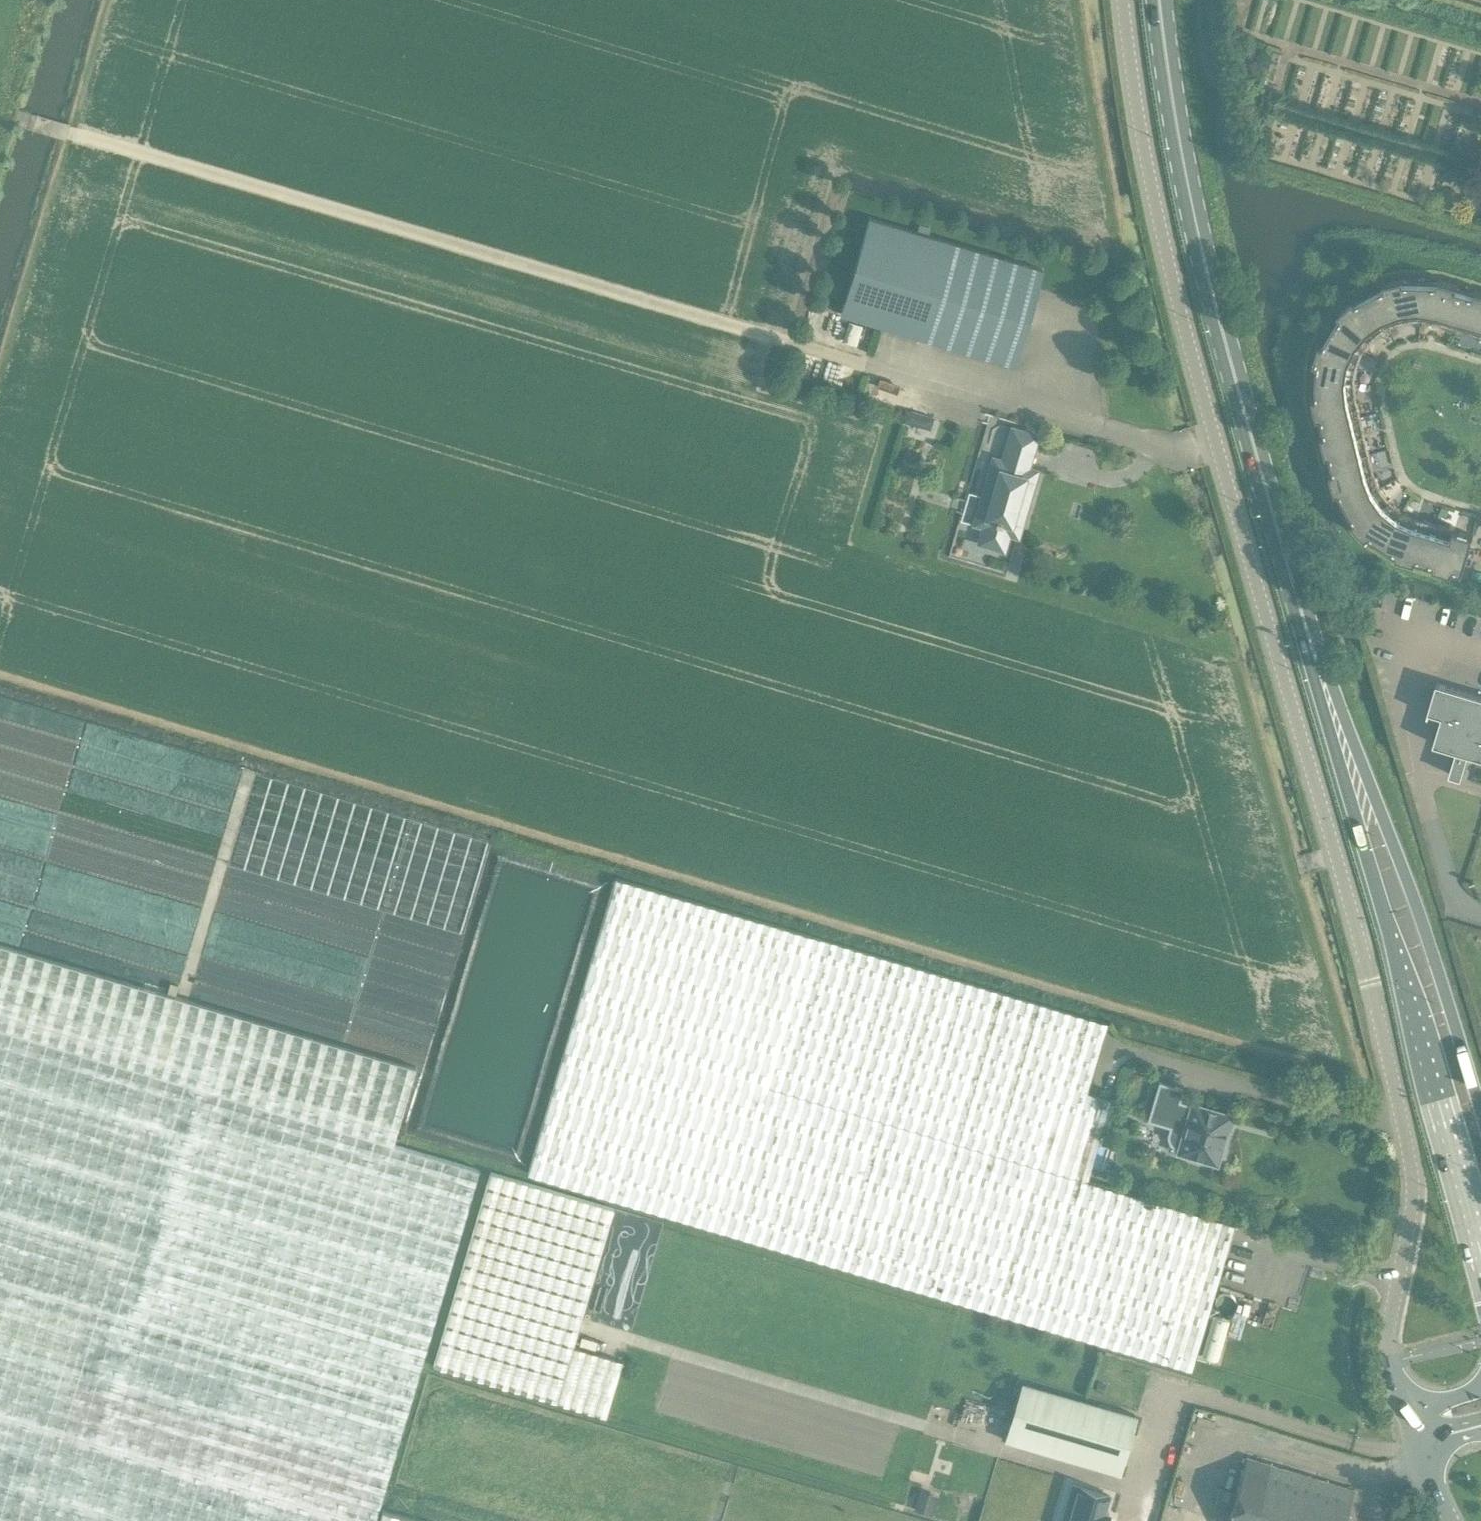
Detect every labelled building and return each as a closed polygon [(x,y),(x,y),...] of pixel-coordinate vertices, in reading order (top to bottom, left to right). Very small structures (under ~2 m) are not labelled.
[(1043,270),(870,220),(842,315),(1016,365),(1043,270)] [(1421,281),(1404,281),(1404,277),(1393,280),(1403,321),(1409,320),(1420,319),(1421,281)] [(1448,281),(1438,278),(1437,282),(1421,281),(1420,319),(1431,321),(1436,322),(1448,281)] [(1403,321),(1393,280),(1384,282),(1384,286),(1370,293),(1388,327),(1398,323),(1403,321)] [(1466,290),(1457,288),(1458,284),(1448,281),(1436,322),(1441,323),(1455,327),(1466,290)] [(1480,306),(1480,291),(1475,289),(1474,293),(1466,290),(1455,327),(1473,332),(1480,306)] [(1388,327),(1370,293),(1355,301),(1353,298),(1345,306),(1375,337),(1379,333),(1388,327)] [(1345,306),(1338,313),(1340,315),(1332,330),(1364,349),(1371,340),(1375,337),(1345,306)] [(1317,352),(1358,365),(1360,359),(1364,349),(1332,330),(1323,344),(1320,343),(1317,352)] [(1355,381),(1356,370),(1358,365),(1317,352),(1314,362),(1317,363),(1317,380),(1355,381)] [(1355,381),(1317,380),(1316,396),(1313,397),(1315,407),(1357,397),(1355,381)] [(1323,425),(1361,416),(1358,402),(1357,397),(1315,407),(1317,417),(1321,416),(1323,425)] [(1324,444),(1365,435),(1361,416),(1323,425),(1325,434),(1322,435),(1324,444)] [(1013,428),(1008,443),(1033,451),(1037,435),(1013,428)] [(1332,462),(1370,453),(1365,435),(1324,444),(1326,455),(1330,454),(1332,462)] [(1333,482),(1375,472),(1373,466),(1370,453),(1332,462),(1334,471),(1331,472),(1333,482)] [(994,460),(980,505),(990,508),(979,542),(1004,550),(1010,529),(1019,531),(1036,472),(994,460)] [(1347,505),(1380,487),(1376,477),(1375,472),(1333,482),(1335,492),(1339,491),(1347,505)] [(1359,530),(1390,500),(1387,496),(1380,487),(1347,505),(1355,520),(1352,522),(1359,530)] [(1403,511),(1394,504),(1390,500),(1359,530),(1366,537),(1369,535),(1383,543),(1403,511)] [(1406,558),(1418,518),(1413,516),(1403,511),(1383,543),(1397,552),(1396,555),(1406,558)] [(1425,561),(1436,523),(1423,519),(1418,518),(1406,558),(1416,561),(1417,558),(1425,561)] [(1443,569),(1455,529),(1436,523),(1425,561),(1434,563),(1433,567),(1443,569)] [(1455,529),(1443,569),(1452,572),(1453,569),(1463,572),(1474,535),(1455,529)] [(1438,682),(1437,682),(1428,714),(1442,718),(1434,743),(1457,750),(1450,774),(1462,778),(1469,754),(1480,757),(1480,695),(1438,682)] [(1191,1369),(1234,1224),(1086,1180),(1110,1100),(1084,1092),(1105,1022),(616,877),(528,1173),(1191,1369)] [(479,1167),(393,1142),(416,1067),(0,944),(0,1520),(374,1520),(479,1167)] [(1170,1128),(1170,1129),(1169,1131),(1168,1133),(1168,1134),(1168,1135),(1168,1137),(1169,1138),(1169,1139),(1170,1141),(1170,1142),(1172,1144),(1173,1145),(1175,1146),(1176,1147),(1178,1148),(1180,1148),(1179,1151),(1217,1163),(1231,1115),(1192,1103),(1192,1105),(1180,1101),(1183,1089),(1160,1082),(1148,1121),(1170,1128)] [(434,1365),(606,1416),(623,1360),(574,1346),(578,1330),(614,1208),(491,1172),(434,1365)] [(1005,1440),(1120,1474),(1138,1414),(1022,1380),(1005,1440)] [(1355,1489),(1247,1456),(1227,1520),(1345,1520),(1355,1489)] [(1110,1511),(1105,1509),(1109,1493),(1077,1483),(1066,1520),(1107,1520),(1110,1511)] [(383,1508),(382,1510),(379,1520),(425,1520),(383,1508)]
